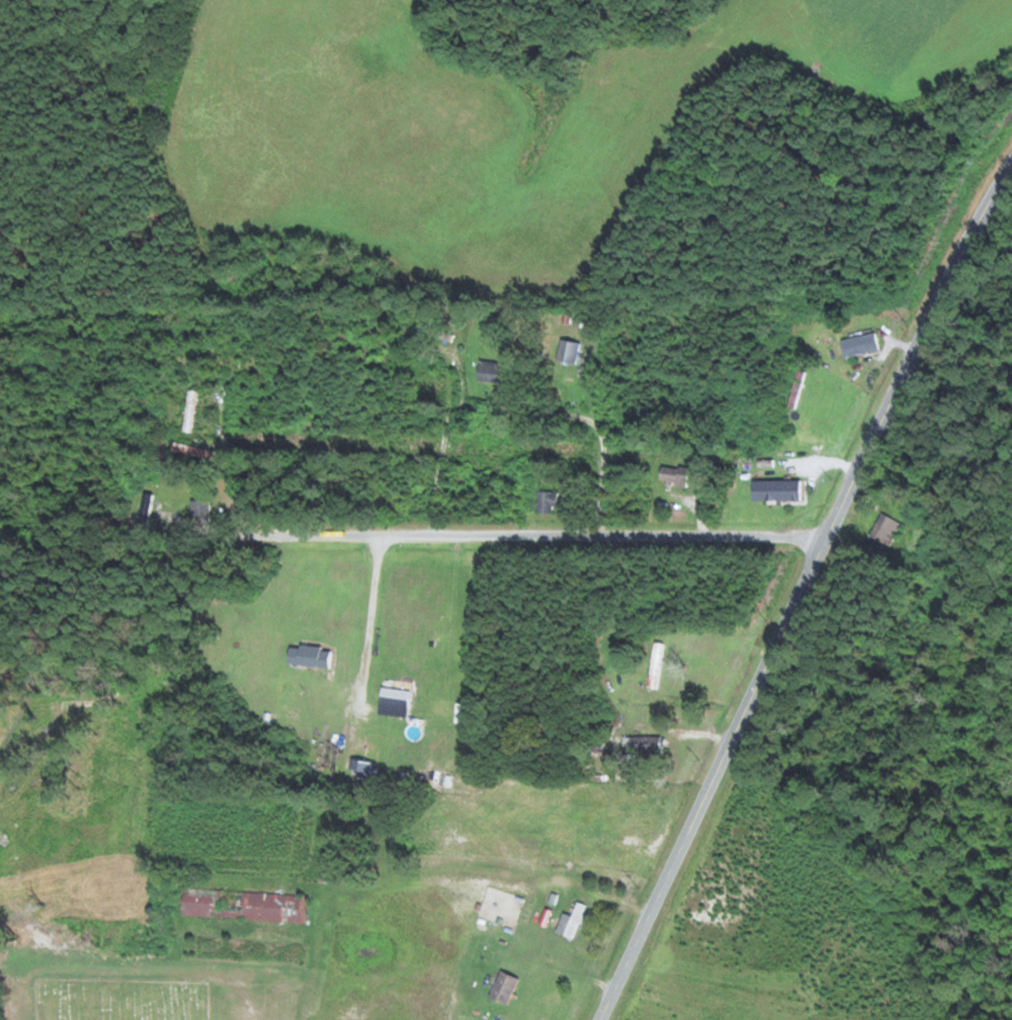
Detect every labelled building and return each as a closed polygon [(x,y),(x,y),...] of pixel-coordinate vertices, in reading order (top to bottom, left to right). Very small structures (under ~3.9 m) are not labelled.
[(839,341),(842,358),(877,351),(874,334),(839,341)] [(577,343),(558,340),(553,362),(573,366),(577,343)] [(501,363),(474,363),(474,383),(501,383),(501,363)] [(786,408),(794,410),(804,371),(795,369),(786,408)] [(189,434),(194,392),(185,391),(180,433),(189,434)] [(209,461),(211,453),(172,443),(170,451),(209,461)] [(657,487),(685,487),(685,468),(657,468),(657,487)] [(535,513),(554,513),(554,492),(535,492),(535,513)] [(152,496),(143,494),(135,524),(144,526),(152,496)] [(189,499),(189,525),(207,525),(207,499),(189,499)] [(862,539),(885,552),(899,525),(877,512),(862,539)] [(644,688),(655,690),(662,644),(652,642),(644,688)] [(376,716),(406,717),(407,690),(376,689),(376,716)] [(622,737),(622,754),(661,754),(661,737),(622,737)] [(179,889),(178,916),(302,923),(304,895),(179,889)] [(568,917),(559,914),(552,934),(571,940),(582,905),(573,903),(568,917)] [(485,1000),(504,1007),(516,980),(497,972),(485,1000)]
